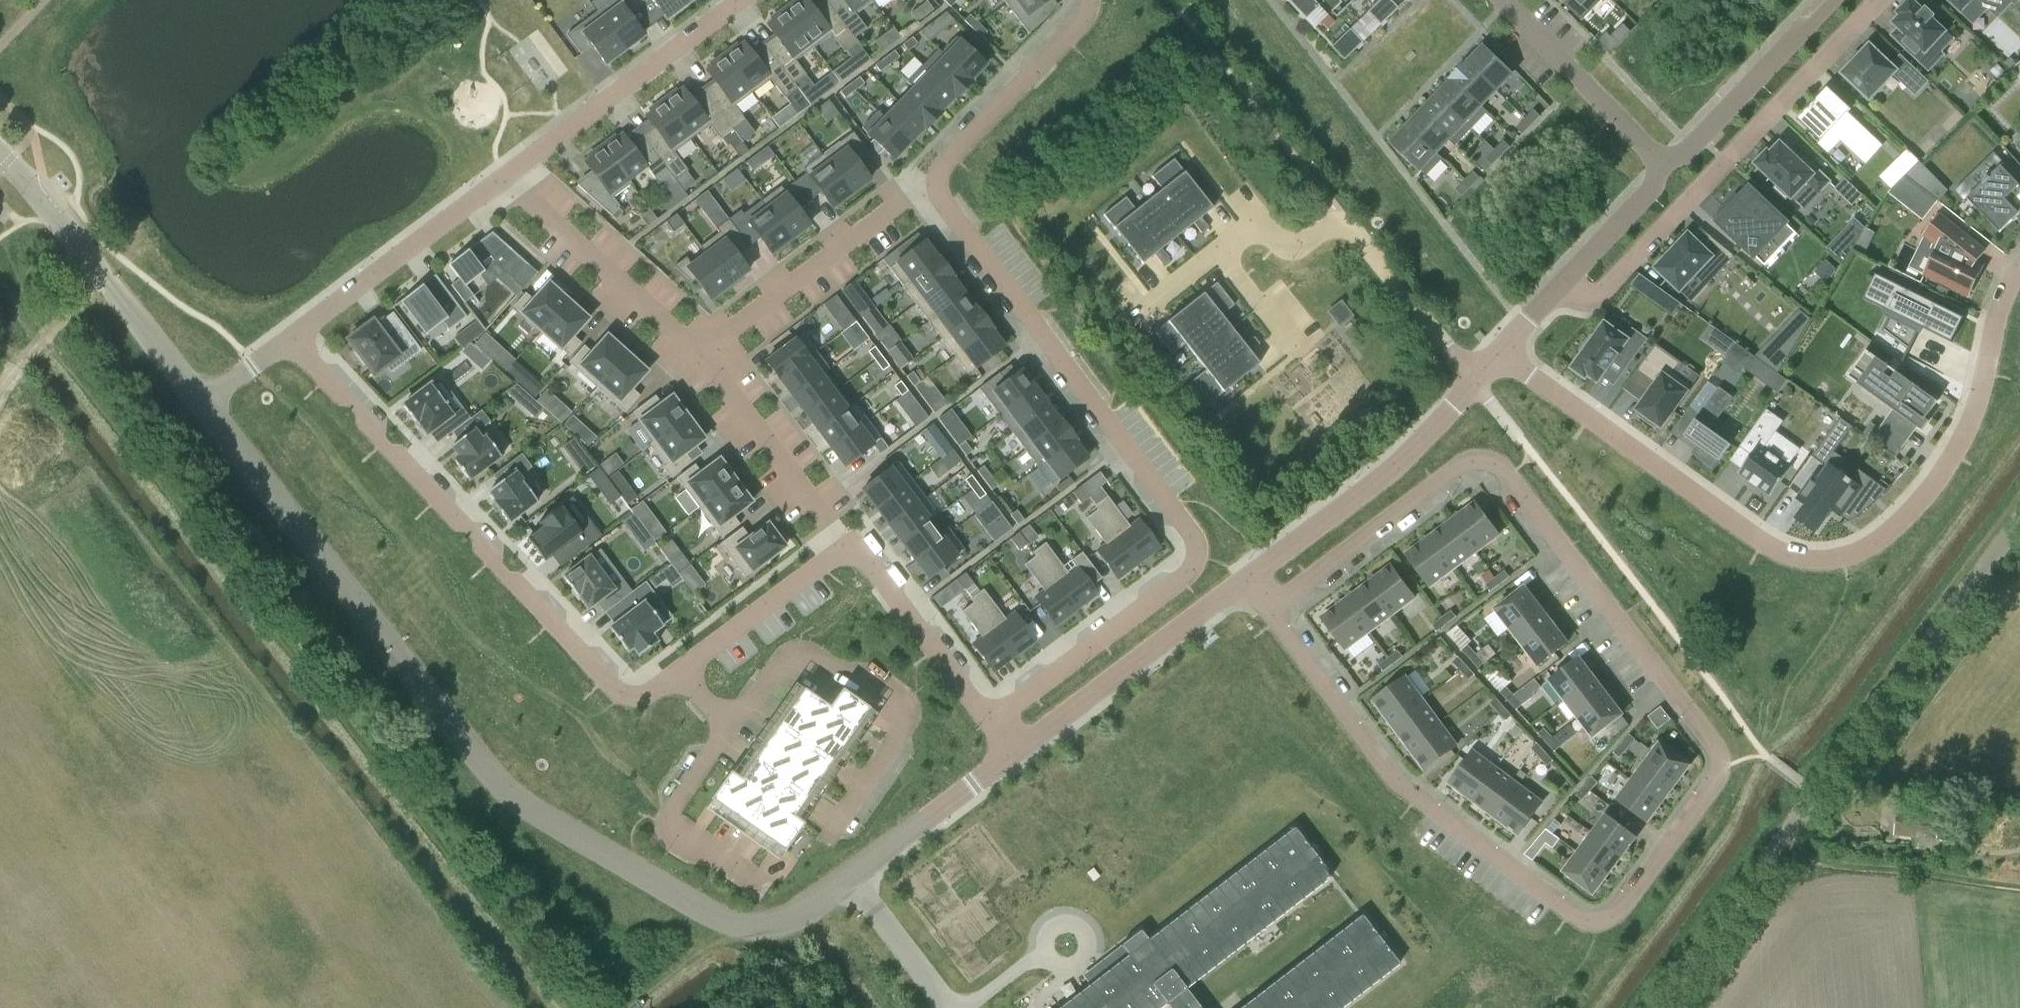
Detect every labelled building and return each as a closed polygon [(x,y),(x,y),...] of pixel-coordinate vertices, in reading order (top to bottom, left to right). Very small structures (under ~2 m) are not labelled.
[(644,35),(631,19),(643,10),(635,0),(613,0),(596,13),(624,50),(644,35)] [(654,2),(666,19),(685,4),(682,0),(635,0),(643,10),(654,2)] [(799,2),(797,0),(784,10),(813,48),(831,35),(845,53),(857,44),(854,39),(824,0),(813,9),(807,0),(801,0),(799,2)] [(824,0),(854,39),(866,29),(853,12),(869,0),(825,0),(824,0)] [(918,23),(938,10),(931,0),(912,13),(918,23)] [(1006,4),(1019,22),(1049,0),(1011,0),(1006,4)] [(1314,29),(1331,12),(1341,3),(1338,0),(1292,0),(1289,3),(1314,29)] [(1344,7),(1370,34),(1396,9),(1388,0),(1352,0),(1344,7)] [(1396,9),(1406,0),(1388,0),(1396,9)] [(1564,5),(1582,22),(1591,13),(1603,0),(1568,0),(1564,5)] [(1927,10),(1924,13),(1910,0),(1898,13),(1901,16),(1894,24),(1900,29),(1893,36),(1929,69),(1942,55),(1939,53),(1953,39),(1933,22),(1936,18),(1927,10)] [(1959,10),(1969,0),(1948,0),(1959,10)] [(1991,12),(2002,0),(1978,0),(1991,12)] [(1335,16),(1331,12),(1314,29),(1343,60),(1370,34),(1344,7),(1335,16)] [(784,10),(772,19),(773,21),(767,26),(775,37),(764,46),(794,84),(806,75),(795,61),(813,48),(784,10)] [(947,12),(919,32),(926,43),(954,22),(947,12)] [(592,46),(605,64),(624,50),(596,13),(566,35),(581,55),(592,46)] [(964,21),(972,30),(978,24),(970,16),(964,21)] [(1612,51),(1631,31),(1620,21),(1601,42),(1612,51)] [(987,33),(978,24),(972,30),(981,39),(987,33)] [(884,52),(902,37),(893,26),(875,42),(884,52)] [(917,45),(912,38),(902,45),(907,52),(917,45)] [(971,82),(970,82),(985,66),(975,56),(977,54),(967,45),(966,47),(956,38),(941,53),(938,50),(937,51),(971,83),(971,82)] [(872,60),(882,54),(874,40),(864,46),(872,60)] [(724,55),(752,94),(770,80),(784,99),(797,89),(794,84),(764,46),(753,54),(744,43),(738,48),(736,46),(724,55)] [(1861,54),(1860,53),(1850,64),(1851,65),(1842,74),(1869,100),(1896,72),(1903,78),(1905,76),(1917,87),(1925,79),(1900,55),(1891,65),(1870,45),(1861,54)] [(1467,64),(1495,91),(1511,75),(1502,66),(1504,64),(1494,55),(1493,57),(1484,48),(1468,64),(1467,63),(1467,64)] [(971,83),(937,51),(922,66),(956,99),(971,83)] [(894,52),(884,59),(889,65),(899,58),(894,52)] [(706,71),(715,83),(703,91),(732,130),(742,143),(754,133),(735,107),(752,94),(724,55),(711,65),(712,67),(706,71)] [(889,65),(884,59),(875,66),(880,73),(889,65)] [(1480,107),(1495,91),(1467,64),(1452,79),(1480,107)] [(941,114),(940,113),(954,98),(955,99),(956,99),(922,66),(907,82),(940,114),(941,114)] [(859,78),(849,85),(854,91),(864,84),(859,78)] [(1487,112),(1480,107),(1452,79),(1452,80),(1453,81),(1439,95),(1438,95),(1437,95),(1472,128),(1487,112)] [(940,114),(907,82),(906,82),(913,89),(898,104),(925,129),(940,114)] [(849,85),(840,92),(845,99),(854,91),(849,85)] [(732,130),(703,91),(692,100),(683,89),(677,93),(676,91),(663,101),(692,139),(709,126),(720,140),(732,130)] [(1797,120),(1828,149),(1841,135),(1865,158),(1880,143),(1848,112),(1850,110),(1828,89),(1807,112),(1806,110),(1797,120)] [(1456,144),(1472,128),(1437,95),(1438,96),(1424,111),(1423,110),(1422,111),(1451,138),(1450,139),(1456,144)] [(654,129),(643,137),(672,175),(675,180),(688,171),(674,153),(692,139),(663,101),(650,111),(652,112),(645,117),(654,129)] [(924,131),(925,129),(898,104),(885,118),(878,112),(876,113),(909,144),(923,130),(924,131)] [(1525,119),(1531,125),(1540,116),(1534,110),(1525,119)] [(1436,153),(1450,139),(1451,138),(1422,111),(1423,112),(1409,127),(1408,126),(1407,126),(1436,153)] [(861,129),(894,160),(909,144),(876,113),(861,129)] [(1523,134),(1531,125),(1525,119),(1516,128),(1523,134)] [(1443,159),(1436,153),(1407,126),(1407,127),(1408,128),(1393,143),(1402,152),(1400,154),(1409,163),(1411,161),(1420,170),(1426,176),(1443,159)] [(852,133),(822,156),(851,195),(863,186),(862,185),(870,180),(859,165),(870,156),(852,133)] [(622,134),(616,139),(615,137),(603,146),(628,180),(645,168),(659,185),(672,175),(670,173),(643,137),(631,146),(622,134)] [(1767,151),(1755,164),(1778,186),(1775,188),(1786,199),(1788,196),(1792,199),(1807,183),(1818,194),(1830,182),(1804,158),(1800,162),(1783,145),(1784,144),(1780,140),(1775,145),(1777,147),(1770,154),(1767,151)] [(1495,150),(1501,156),(1509,147),(1503,141),(1494,150),(1495,150)] [(628,180),(603,146),(589,156),(591,158),(585,163),(593,174),(577,186),(611,216),(619,207),(613,198),(631,184),(628,180)] [(1908,148),(1878,177),(1919,220),(1949,191),(1908,148)] [(1492,165),(1501,156),(1495,150),(1494,150),(1486,158),(1492,165)] [(2019,214),(2005,200),(2019,186),(2001,166),(2004,163),(1993,153),(1983,162),(1993,173),(1989,177),(1987,176),(1981,182),(1983,184),(1967,199),(2000,233),(2019,214)] [(820,193),(831,208),(839,203),(840,204),(851,195),(822,156),(803,170),(806,174),(795,182),(809,202),(820,193)] [(1149,200),(1163,219),(1194,194),(1186,184),(1190,181),(1173,159),(1151,177),(1161,190),(1149,200)] [(1465,181),(1471,187),(1479,178),(1473,172),(1465,181)] [(1845,179),(1834,190),(1852,207),(1862,195),(1845,179)] [(1462,196),(1471,187),(1465,181),(1456,190),(1462,196)] [(798,210),(809,202),(795,182),(783,191),(780,187),(761,201),(790,240),(802,232),(801,231),(809,225),(798,210)] [(1750,189),(1729,211),(1719,222),(1730,233),(1765,266),(1777,255),(1766,245),(1786,223),(1750,189)] [(1194,194),(1163,219),(1177,237),(1193,224),(1201,234),(1208,228),(1201,218),(1213,209),(1206,201),(1202,204),(1194,194)] [(1123,234),(1131,244),(1163,219),(1149,200),(1135,211),(1125,198),(1103,215),(1120,237),(1123,234)] [(779,249),(790,240),(761,201),(761,202),(766,210),(748,223),(745,219),(734,228),(728,220),(748,247),(759,239),(771,254),(778,248),(779,249)] [(676,215),(665,223),(673,233),(684,225),(676,215)] [(1968,296),(1982,267),(1953,252),(1966,236),(1940,216),(1924,236),(1938,247),(1925,274),(1968,296)] [(1866,229),(1855,218),(1826,249),(1844,265),(1866,229)] [(1154,255),(1162,265),(1169,259),(1161,250),(1177,237),(1163,219),(1131,244),(1139,254),(1135,257),(1142,265),(1154,255)] [(737,256),(748,247),(728,220),(716,230),(719,233),(700,247),(730,286),(741,277),(741,276),(748,271),(737,256)] [(1680,291),(1698,272),(1709,283),(1710,283),(1735,256),(1711,237),(1702,248),(1691,238),(1689,235),(1678,246),(1673,251),(1657,269),(1680,291)] [(486,243),(483,239),(449,265),(459,279),(451,286),(464,303),(473,297),(465,287),(495,265),(514,281),(528,265),(495,236),(486,243)] [(904,243),(882,260),(889,269),(902,287),(939,260),(939,259),(938,260),(925,242),(911,252),(904,243)] [(718,295),(730,286),(700,247),(705,255),(692,266),(686,258),(674,267),(691,283),(695,280),(710,300),(717,294),(718,295)] [(902,287),(915,305),(952,277),(939,260),(902,287)] [(952,278),(953,278),(952,277),(915,305),(928,322),(964,295),(952,278)] [(1639,278),(1633,289),(1675,311),(1681,301),(1639,278)] [(1880,279),(1868,302),(1892,315),(1886,329),(1911,347),(1921,330),(1956,348),(1967,325),(1880,279)] [(1188,312),(1213,344),(1231,329),(1221,316),(1234,306),(1216,283),(1195,300),(1198,304),(1188,312)] [(549,284),(533,301),(525,294),(514,307),(541,332),(569,301),(562,294),(561,295),(549,284)] [(445,289),(432,299),(422,285),(400,302),(426,336),(442,323),(448,331),(467,317),(445,289)] [(835,294),(822,305),(844,331),(857,320),(835,294)] [(978,311),(977,312),(964,295),(928,322),(942,340),(978,311)] [(569,357),(581,343),(573,336),(588,319),(576,308),(576,307),(569,301),(541,332),(569,357)] [(861,303),(854,308),(862,318),(868,313),(861,303)] [(1330,312),(1339,324),(1350,316),(1340,304),(1330,312)] [(868,313),(862,318),(874,335),(885,326),(872,310),(868,313)] [(954,357),(992,329),(978,311),(942,340),(954,357)] [(1790,321),(1804,334),(1812,321),(1800,311),(1790,321)] [(1195,358),(1213,344),(1188,312),(1178,320),(1175,316),(1154,333),(1171,355),(1184,345),(1195,358)] [(1632,335),(1609,318),(1593,340),(1591,339),(1584,349),(1586,351),(1573,369),(1586,378),(1588,375),(1598,382),(1613,361),(1624,369),(1646,340),(1634,331),(1632,335)] [(484,331),(477,321),(467,329),(474,339),(484,331)] [(386,340),(373,322),(366,328),(363,325),(354,332),(356,335),(349,340),(357,351),(354,354),(363,365),(366,363),(375,374),(401,354),(406,361),(419,351),(402,328),(386,340)] [(863,332),(856,322),(849,327),(856,337),(863,332)] [(1713,324),(1703,338),(1725,354),(1735,340),(1713,324)] [(968,374),(1004,347),(991,330),(992,330),(992,329),(954,357),(968,374)] [(1259,364),(1249,352),(1259,344),(1254,337),(1244,345),(1231,329),(1213,344),(1238,375),(1248,367),(1251,371),(1259,364)] [(816,352),(802,334),(765,362),(779,380),(816,352)] [(596,388),(628,353),(620,347),(620,348),(607,337),(592,353),(584,346),(569,363),(596,388)] [(880,343),(888,353),(894,348),(886,338),(880,343)] [(1752,355),(1736,343),(1722,363),(1738,374),(1752,355)] [(894,348),(888,353),(900,369),(911,361),(898,344),(894,348)] [(1228,383),(1238,375),(1213,344),(1195,358),(1205,371),(1192,381),(1210,403),(1231,387),(1228,383)] [(1780,375),(1788,361),(1769,344),(1756,358),(1780,375)] [(1642,403),(1637,410),(1640,413),(1638,416),(1656,429),(1658,426),(1661,428),(1691,387),(1673,373),(1681,363),(1656,345),(1638,370),(1656,383),(1642,403)] [(875,362),(882,357),(874,347),(868,352),(875,362)] [(816,352),(779,380),(792,397),(829,369),(816,352)] [(631,389),(646,372),(634,361),(635,360),(628,353),(596,388),(624,413),(639,396),(631,389)] [(882,371),(889,367),(882,357),(875,362),(882,371)] [(1922,431),(1929,422),(1925,419),(1938,402),(1896,372),(1891,380),(1884,374),(1889,367),(1876,358),(1857,384),(1922,431)] [(829,370),(829,369),(792,397),(805,414),(838,390),(826,373),(829,370)] [(1017,374),(1005,383),(998,374),(978,389),(999,416),(1035,389),(1021,371),(1017,374)] [(913,372),(906,377),(913,387),(920,382),(913,372)] [(901,396),(908,391),(900,382),(894,387),(901,396)] [(452,433),(470,419),(461,407),(451,415),(443,405),(445,404),(431,385),(403,406),(417,425),(419,423),(427,435),(429,433),(437,428),(445,438),(452,433)] [(1734,438),(1714,424),(1733,398),(1719,387),(1684,437),(1696,446),(1691,454),(1712,469),(1718,461),(1719,461),(1731,445),(1730,444),(1734,438)] [(1012,433),(1048,406),(1035,389),(999,416),(1012,433)] [(854,403),(850,406),(838,390),(805,414),(818,432),(855,404),(854,403)] [(902,411),(915,401),(908,391),(901,396),(895,401),(902,411)] [(939,393),(926,403),(934,413),(947,404),(939,393)] [(683,410),(682,410),(672,397),(662,405),(655,396),(633,413),(655,442),(689,417),(683,410)] [(855,404),(818,432),(831,449),(868,421),(855,404)] [(1024,450),(1062,422),(1061,422),(1060,423),(1048,406),(1012,433),(1024,450)] [(1740,448),(1751,456),(1738,474),(1739,475),(1740,474),(1750,481),(1749,483),(1758,489),(1759,488),(1770,495),(1769,497),(1770,498),(1792,467),(1791,466),(1790,467),(1787,465),(1791,460),(1768,444),(1784,422),(1767,410),(1740,448)] [(470,419),(452,433),(458,442),(451,447),(458,457),(454,460),(469,481),(501,457),(486,436),(482,439),(477,433),(490,423),(481,411),(470,419)] [(666,466),(662,468),(670,478),(692,461),(685,453),(696,445),(704,439),(694,426),(695,425),(689,417),(655,442),(651,445),(666,466)] [(1834,453),(1852,428),(1840,418),(1821,444),(1834,453)] [(844,467),(881,439),(868,421),(831,449),(844,467)] [(1038,468),(1075,440),(1062,422),(1024,450),(1038,468)] [(1881,448),(1889,436),(1871,423),(1863,435),(1881,448)] [(971,437),(964,428),(952,437),(958,446),(971,437)] [(873,446),(879,454),(888,448),(881,440),(873,446)] [(1051,486),(1087,459),(1074,441),(1075,441),(1075,440),(1038,468),(1051,486)] [(942,461),(953,452),(945,441),(933,449),(942,461)] [(965,441),(958,446),(965,456),(972,451),(965,441)] [(953,471),(962,464),(953,452),(944,459),(953,471)] [(532,468),(521,455),(493,476),(499,484),(489,491),(496,501),(493,503),(494,504),(499,511),(508,523),(537,502),(519,478),(532,468)] [(695,465),(676,479),(698,509),(736,480),(730,473),(729,473),(719,460),(701,474),(695,465)] [(899,463),(862,490),(875,508),(912,481),(899,463)] [(977,471),(984,481),(990,476),(983,466),(977,471)] [(1857,518),(1863,513),(1874,504),(1879,499),(1886,492),(1887,491),(1864,474),(1855,486),(1851,483),(1852,482),(1848,479),(1847,480),(1829,467),(1828,469),(1819,482),(1815,479),(1800,499),(1807,504),(1798,517),(1817,530),(1831,510),(1849,522),(1857,518)] [(609,483),(598,468),(588,476),(599,491),(609,483)] [(964,481),(972,490),(978,485),(971,476),(964,481)] [(991,491),(998,486),(990,476),(984,481),(991,491)] [(733,516),(751,502),(741,489),(742,488),(736,480),(698,509),(721,538),(739,525),(733,516)] [(912,481),(875,508),(888,526),(925,498),(912,481)] [(1089,481),(1081,487),(1089,498),(1097,492),(1089,481)] [(985,495),(978,485),(972,490),(979,500),(985,495)] [(1081,487),(1072,493),(1080,504),(1089,498),(1081,487)] [(1107,497),(1095,506),(1138,563),(1159,548),(1138,520),(1129,527),(1107,497)] [(901,543),(938,515),(925,498),(888,526),(901,543)] [(1476,552),(1499,535),(1475,503),(1452,520),(1476,552)] [(993,505),(975,518),(994,544),(995,545),(1013,532),(993,505)] [(576,555),(601,536),(592,524),(581,533),(561,506),(538,523),(542,528),(527,539),(545,562),(552,556),(568,545),(576,555)] [(1097,510),(1086,519),(1105,545),(1096,552),(1117,579),(1138,563),(1095,506),(1094,506),(1097,510)] [(1023,520),(1016,510),(1010,515),(1017,525),(1023,520)] [(644,548),(653,541),(631,515),(622,522),(644,548)] [(939,516),(938,515),(901,543),(914,560),(951,533),(951,532),(943,537),(931,522),(939,516)] [(1429,538),(1453,569),(1476,552),(1452,520),(1429,538)] [(778,532),(775,535),(768,525),(750,538),(742,528),(720,545),(744,577),(785,547),(783,545),(786,543),(778,532)] [(1029,528),(1020,535),(1029,546),(1037,539),(1029,528)] [(928,578),(965,551),(951,533),(914,560),(928,578)] [(1019,533),(1010,540),(1018,551),(1027,544),(1019,533)] [(1453,569),(1429,538),(1406,555),(1430,587),(1453,569)] [(1045,543),(1033,552),(1076,610),(1097,594),(1091,587),(1084,577),(1094,569),(1082,553),(1070,561),(1075,568),(1067,573),(1045,543)] [(1035,557),(1024,565),(1043,591),(1034,598),(1055,626),(1076,610),(1033,552),(1032,553),(1035,557)] [(589,557),(563,577),(578,598),(579,597),(589,608),(603,597),(611,608),(620,601),(632,592),(623,581),(612,588),(589,557)] [(1368,584),(1392,616),(1415,599),(1391,566),(1368,584)] [(730,594),(718,571),(698,582),(710,605),(730,594)] [(1505,571),(1485,585),(1490,592),(1510,578),(1505,571)] [(965,573),(957,580),(965,591),(974,585),(965,573)] [(954,581),(945,589),(952,598),(962,591),(954,581)] [(632,592),(620,601),(629,614),(614,625),(610,628),(627,652),(633,648),(639,656),(657,642),(651,635),(663,626),(651,610),(661,602),(645,582),(632,592)] [(1345,601),(1369,633),(1392,616),(1368,584),(1345,601)] [(1495,610),(1510,629),(1539,606),(1525,587),(1495,610)] [(983,590),(971,599),(1014,656),(1035,641),(1014,613),(1005,620),(983,590)] [(973,603),(962,612),(981,638),(972,645),(993,672),(1014,656),(971,599),(970,599),(973,603)] [(1369,633),(1345,601),(1322,618),(1346,650),(1369,633)] [(1510,629),(1524,647),(1553,625),(1539,606),(1510,629)] [(1451,611),(1432,625),(1437,632),(1456,618),(1451,611)] [(1391,618),(1381,625),(1403,655),(1416,645),(1403,628),(1400,630),(1391,618)] [(1553,625),(1524,647),(1538,666),(1567,643),(1553,625)] [(1468,645),(1462,651),(1470,660),(1476,654),(1468,645)] [(1398,651),(1378,665),(1383,672),(1403,658),(1398,651)] [(1470,660),(1478,669),(1484,663),(1476,654),(1470,660)] [(1452,663),(1460,672),(1467,666),(1458,657),(1452,663)] [(1564,700),(1594,677),(1579,659),(1550,681),(1564,700)] [(1469,681),(1475,675),(1467,666),(1460,672),(1469,681)] [(1405,677),(1373,701),(1390,724),(1422,700),(1405,677)] [(1564,700),(1578,719),(1608,696),(1594,677),(1564,700)] [(1541,688),(1535,679),(1527,685),(1534,694),(1541,688)] [(1514,696),(1506,687),(1500,693),(1508,701),(1514,696)] [(830,707),(851,723),(863,706),(864,705),(842,689),(830,707)] [(815,727),(830,707),(810,693),(808,695),(809,695),(796,714),(815,727)] [(1522,705),(1514,696),(1508,701),(1516,710),(1522,705)] [(1622,715),(1608,696),(1578,719),(1593,737),(1622,715)] [(1490,704),(1498,713),(1504,707),(1496,698),(1490,704)] [(1407,746),(1439,722),(1422,700),(1390,724),(1407,746)] [(1649,715),(1659,729),(1672,720),(1661,706),(1649,715)] [(851,723),(830,707),(815,727),(837,742),(851,723)] [(1506,722),(1512,716),(1504,707),(1498,713),(1506,722)] [(803,745),(815,727),(796,714),(783,731),(803,745)] [(1439,722),(1407,746),(1424,770),(1457,746),(1439,722)] [(825,760),(837,742),(815,727),(803,745),(825,760)] [(1552,738),(1544,729),(1538,734),(1546,743),(1552,738)] [(783,731),(772,747),(791,761),(803,745),(783,731)] [(1629,735),(1621,744),(1627,749),(1635,740),(1629,735)] [(758,738),(751,747),(751,748),(765,758),(759,766),(778,780),(791,761),(772,747),(767,744),(758,738)] [(1561,747),(1552,738),(1546,743),(1554,752),(1561,747)] [(1641,744),(1634,754),(1646,763),(1675,785),(1689,766),(1656,741),(1649,750),(1641,744)] [(1531,749),(1539,758),(1545,752),(1537,743),(1531,749)] [(1621,744),(1613,753),(1619,758),(1627,749),(1621,744)] [(791,761),(813,777),(825,760),(803,745),(791,761)] [(1496,768),(1473,752),(1449,784),(1472,800),(1496,768)] [(1547,767),(1553,761),(1545,752),(1539,758),(1547,767)] [(778,780),(800,795),(813,777),(791,761),(778,780)] [(1632,781),(1662,803),(1675,785),(1646,763),(1632,781)] [(766,797),(778,780),(759,766),(752,775),(739,765),(738,766),(733,774),(750,786),(766,797)] [(1496,818),(1519,786),(1496,768),(1472,800),(1496,818)] [(735,808),(750,786),(733,774),(730,772),(715,794),(725,800),(715,814),(715,815),(725,822),(731,813),(735,808)] [(1592,777),(1584,786),(1590,792),(1598,783),(1592,777)] [(778,780),(766,797),(784,810),(788,813),(800,795),(778,780)] [(1647,822),(1662,803),(1632,781),(1618,800),(1647,822)] [(750,786),(735,808),(751,819),(766,797),(750,786)] [(1519,786),(1496,818),(1518,835),(1542,803),(1519,786)] [(1584,786),(1576,795),(1582,801),(1590,792),(1584,786)] [(766,797),(751,819),(769,832),(784,810),(766,797)] [(769,832),(765,837),(759,846),(769,852),(770,853),(779,839),(789,846),(804,824),(793,816),(788,813),(784,810),(769,832)] [(1948,853),(1949,844),(1936,842),(1939,817),(1898,810),(1894,836),(1914,839),(1913,848),(1948,853)] [(1606,816),(1592,835),(1621,857),(1635,838),(1606,816)] [(1555,820),(1546,829),(1553,834),(1561,825),(1555,820)] [(1059,1007),(1161,1007),(1167,1004),(1170,1007),(1200,1007),(1186,989),(1334,878),(1297,829),(1151,939),(1143,930),(1123,945),(1130,955),(1059,1007)] [(1546,829),(1539,838),(1546,844),(1553,849),(1560,839),(1553,834),(1546,829)] [(1592,835),(1578,853),(1608,875),(1621,857),(1592,835)] [(1608,875),(1578,853),(1564,872),(1593,894),(1608,875)] [(1099,877),(1093,869),(1087,874),(1093,882),(1099,877)] [(1400,966),(1363,916),(1241,1007),(1344,1007),(1400,966)]
